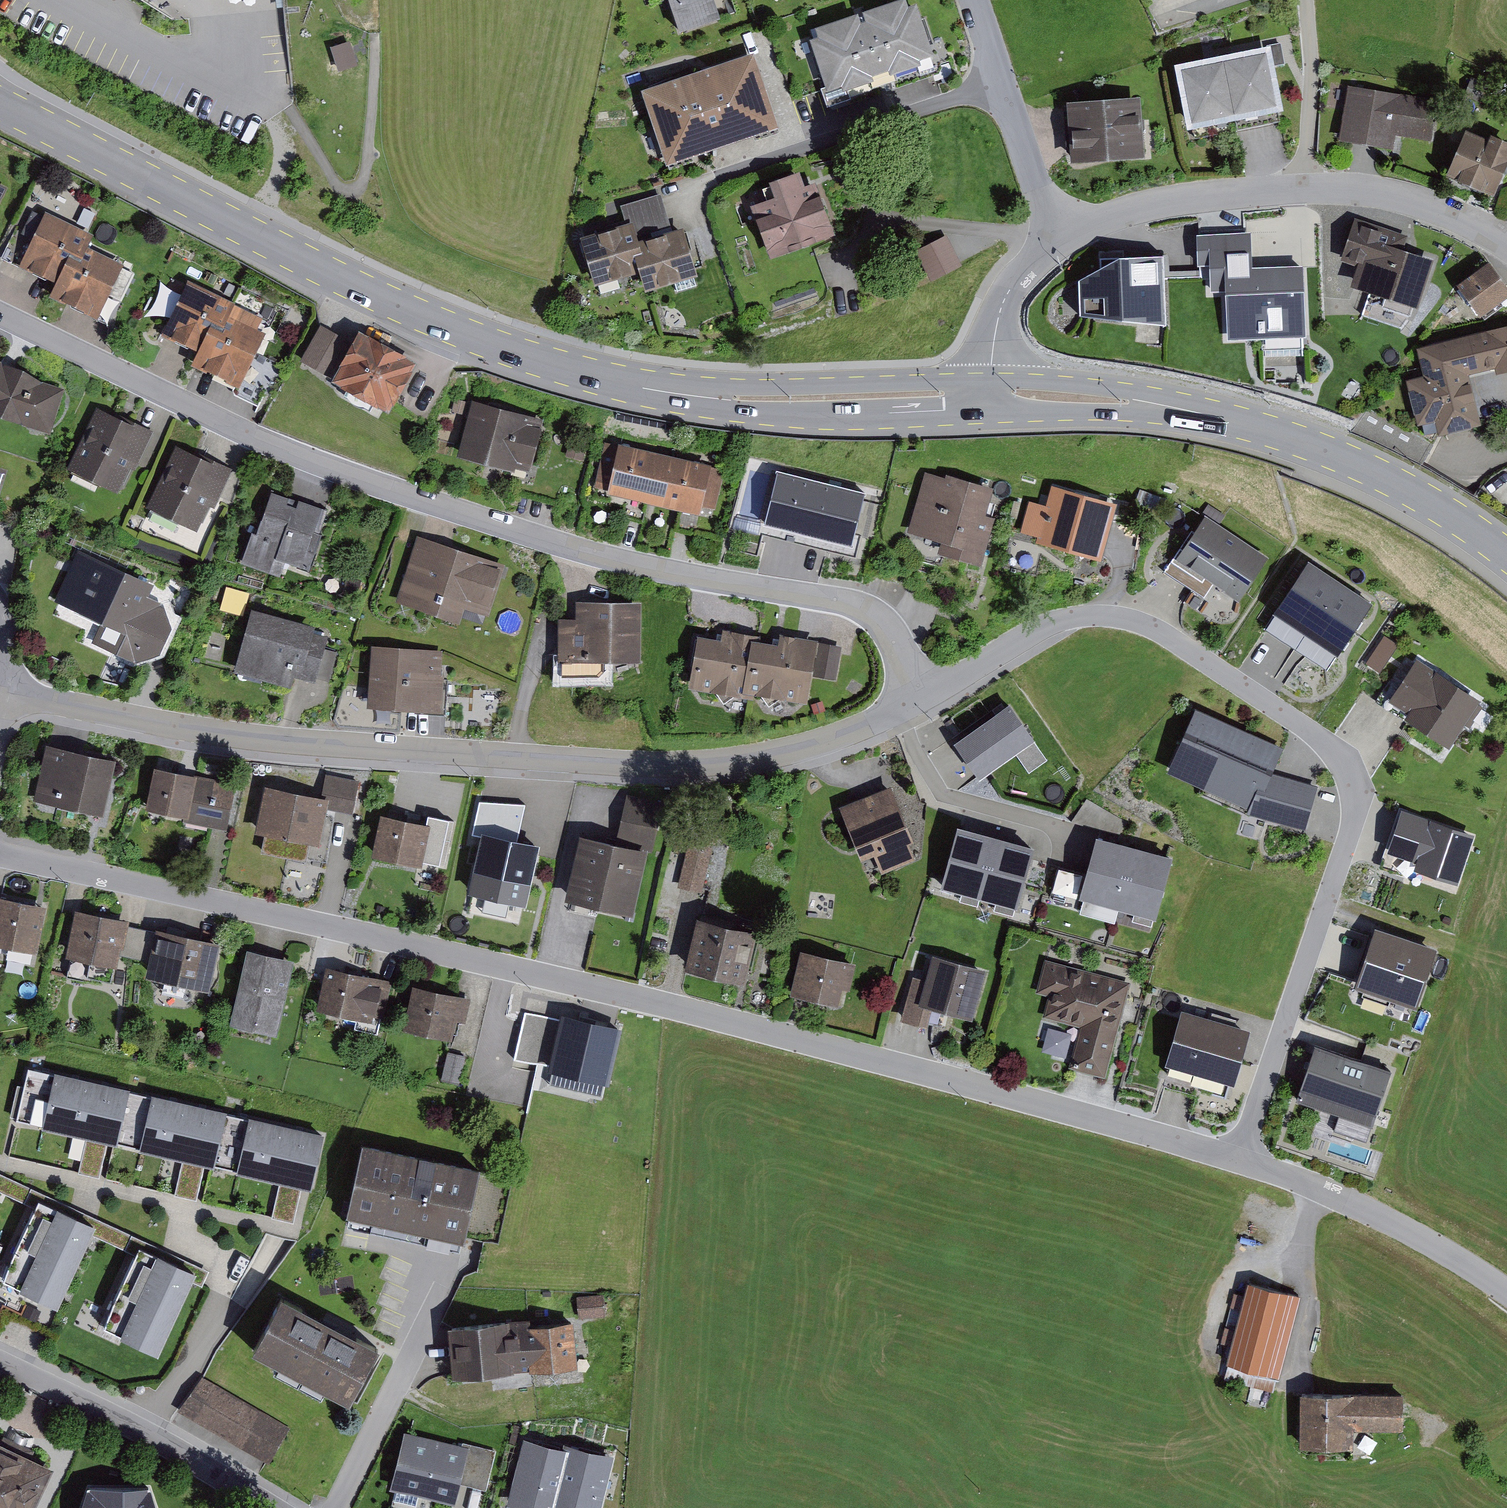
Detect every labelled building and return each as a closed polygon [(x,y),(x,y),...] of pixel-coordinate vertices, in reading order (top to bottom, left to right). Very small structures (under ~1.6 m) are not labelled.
[(680,27),(721,14),(716,0),(671,0),(680,27)] [(810,35),(827,84),(821,86),(827,104),(851,96),(848,86),(868,79),(871,86),(891,79),(893,87),(938,72),(941,64),(936,50),(934,51),(916,1),(909,3),(908,0),(886,0),(863,8),(866,17),(861,19),(858,9),(816,24),(819,32),(810,35)] [(1271,42),(1175,60),(1187,125),(1192,124),(1195,137),(1281,121),(1279,108),(1284,107),(1276,64),(1285,62),(1281,41),(1271,43),(1271,42)] [(334,48),(340,70),(355,66),(348,44),(334,48)] [(763,60),(645,101),(670,170),(788,129),(763,60)] [(1349,84),(1340,137),(1393,146),(1395,134),(1432,140),(1439,100),(1349,84)] [(1471,99),(1481,103),(1485,92),(1475,89),(1471,99)] [(1141,93),(1068,98),(1072,158),(1145,154),(1141,93)] [(1446,171),(1494,191),(1506,160),(1506,137),(1491,131),(1489,136),(1465,126),(1446,171)] [(777,194),(750,203),(769,256),(836,232),(817,177),(805,181),(800,168),(771,178),(777,194)] [(620,203),(625,220),(633,219),(638,238),(672,229),(661,192),(620,203)] [(49,294),(97,317),(124,262),(87,245),(92,233),(44,210),(19,262),(55,280),(49,294)] [(1358,262),(1350,283),(1418,306),(1435,257),(1405,246),(1409,235),(1355,216),(1341,256),(1358,262)] [(633,219),(580,234),(594,283),(640,270),(645,288),(698,273),(684,225),(672,229),(638,238),(633,219)] [(1253,264),(1252,229),(1196,231),(1198,264),(1209,264),(1211,289),(1225,289),(1227,338),(1306,335),(1303,262),(1253,264)] [(962,264),(946,233),(915,249),(930,280),(962,264)] [(1120,251),(1079,276),(1080,310),(1166,323),(1163,252),(1120,251)] [(1457,281),(1480,314),(1482,312),(1485,317),(1506,301),(1506,284),(1489,258),(1457,281)] [(188,278),(160,334),(194,351),(189,362),(239,386),(266,332),(257,327),(262,317),(234,303),(235,301),(188,278)] [(319,323),(300,358),(330,374),(349,339),(319,323)] [(1417,423),(1423,422),(1425,433),(1438,430),(1439,432),(1481,421),(1469,372),(1495,366),(1496,372),(1506,369),(1506,323),(1416,345),(1423,373),(1406,377),(1417,423)] [(359,327),(331,377),(388,409),(416,360),(359,327)] [(23,422),(50,431),(64,387),(43,380),(2,360),(0,359),(0,411),(23,422)] [(454,397),(451,410),(464,414),(468,401),(454,397)] [(543,418),(473,400),(459,454),(515,469),(516,467),(530,470),(543,418)] [(97,405),(67,467),(118,492),(130,466),(136,469),(155,430),(121,414),(120,416),(97,405)] [(570,440),(565,454),(582,459),(586,446),(570,440)] [(711,463),(619,442),(618,444),(605,441),(594,486),(607,489),(606,492),(701,514),(703,506),(716,509),(725,469),(710,466),(711,463)] [(176,443),(145,506),(197,531),(210,505),(215,507),(233,468),(200,452),(199,454),(176,443)] [(823,477),(778,466),(764,523),(808,534),(823,477)] [(994,486),(946,472),(945,475),(925,470),(907,530),(941,539),(937,552),(981,564),(995,515),(985,512),(994,486)] [(867,488),(823,477),(808,534),(853,545),(867,488)] [(1035,541),(1103,559),(1118,501),(1052,484),(1046,504),(1029,500),(1021,530),(1037,535),(1035,541)] [(252,529),(241,562),(280,575),(285,560),(309,568),(321,532),(320,532),(328,509),(299,499),(297,505),(287,502),(290,495),(271,489),(257,531),(252,529)] [(1269,557),(1205,513),(1166,570),(1205,596),(1214,583),(1239,600),(1269,557)] [(505,564),(418,536),(397,600),(460,620),(461,615),(483,622),(486,613),(489,614),(505,564)] [(79,549),(56,600),(102,620),(92,642),(135,661),(160,652),(172,625),(163,602),(148,595),(154,582),(79,549)] [(1373,601),(1307,559),(1272,612),(1338,654),(1373,601)] [(576,617),(558,617),(558,680),(608,681),(609,659),(640,659),(641,600),(576,599),(576,617)] [(252,607),(235,669),(291,684),(293,674),(316,680),(329,634),(314,630),(315,624),(252,607)] [(721,637),(697,633),(688,687),(716,691),(724,703),(736,695),(754,698),(755,693),(760,693),(769,706),(782,697),(808,701),(812,675),(836,679),(842,645),(818,641),(818,638),(779,632),(778,641),(761,638),(761,634),(723,628),(721,637)] [(371,644),(368,705),(415,708),(415,712),(446,714),(448,679),(444,679),(444,675),(441,675),(443,649),(371,644)] [(1481,699),(1417,656),(1388,699),(1407,711),(1404,715),(1449,745),(1481,699)] [(823,700),(811,703),(814,713),(826,710),(823,700)] [(1010,702),(954,739),(979,775),(1015,751),(1029,771),(1048,759),(1010,702)] [(1284,747),(1196,707),(1167,769),(1248,806),(1257,785),(1265,789),(1273,772),(1284,747)] [(46,742),(34,800),(103,815),(116,758),(46,742)] [(237,783),(155,766),(146,808),(184,816),(183,820),(228,830),(237,783)] [(265,833),(262,851),(305,860),(309,842),(321,845),(328,809),(354,814),(361,779),(325,772),(321,795),(265,784),(256,831),(265,833)] [(1317,785),(1273,772),(1265,789),(1257,785),(1248,806),(1246,812),(1306,829),(1317,785)] [(891,784),(839,805),(861,858),(874,852),(882,872),(916,858),(909,843),(914,841),(891,784)] [(663,801),(627,793),(616,839),(652,848),(663,801)] [(1128,822),(1086,798),(1070,821),(1119,834),(1128,822)] [(380,812),(371,855),(422,866),(431,823),(380,812)] [(1386,865),(1458,889),(1476,837),(1404,813),(1386,865)] [(996,834),(957,823),(939,884),(979,895),(996,834)] [(479,832),(470,876),(513,885),(513,882),(519,883),(527,845),(522,844),(523,841),(479,832)] [(580,833),(565,898),(633,913),(648,849),(580,833)] [(1035,845),(996,834),(979,895),(1018,906),(1035,845)] [(1173,855),(1095,834),(1078,895),(1156,916),(1173,855)] [(689,840),(678,886),(701,892),(713,846),(689,840)] [(48,904),(0,894),(0,950),(1,944),(38,952),(48,904)] [(129,919),(76,909),(66,954),(117,964),(119,954),(121,945),(124,946),(128,925),(129,919)] [(575,921),(603,926),(605,915),(577,910),(575,921)] [(697,916),(685,968),(746,982),(758,930),(697,916)] [(155,931),(128,925),(124,946),(121,945),(119,954),(149,961),(155,931)] [(149,961),(146,974),(210,988),(221,940),(156,926),(155,931),(149,961)] [(1437,946),(1375,926),(1355,987),(1417,1007),(1437,946)] [(247,948),(230,1022),(277,1033),(294,959),(247,948)] [(801,949),(790,992),(838,1004),(842,986),(850,988),(856,962),(801,949)] [(973,1019),(986,968),(933,954),(927,979),(913,975),(901,1018),(928,1026),(933,1008),(973,1019)] [(1130,982),(1045,958),(1036,991),(1048,995),(1043,1015),(1082,1026),(1071,1065),(1105,1075),(1130,982)] [(392,980),(326,965),(316,1008),(372,1021),(374,1014),(384,1017),(392,980)] [(471,997),(412,985),(403,1028),(453,1039),(457,1020),(465,1021),(471,997)] [(1251,1029),(1182,1008),(1164,1063),(1233,1084),(1251,1029)] [(623,1026),(562,1012),(560,1020),(525,1012),(514,1058),(549,1066),(548,1069),(551,1070),(548,1082),(601,1095),(605,1082),(609,1083),(623,1026)] [(1047,1047),(1071,1052),(1076,1027),(1052,1021),(1047,1047)] [(1315,1044),(1296,1098),(1373,1123),(1391,1069),(1315,1044)] [(466,1055),(448,1051),(441,1079),(459,1083),(466,1055)] [(27,1067),(15,1121),(85,1137),(77,1173),(100,1178),(108,1142),(181,1159),(173,1195),(198,1201),(206,1165),(279,1182),(271,1216),(293,1222),(302,1186),(312,1189),(325,1133),(249,1116),(248,1118),(226,1113),(227,1110),(152,1093),(151,1095),(130,1090),(130,1088),(54,1070),(54,1073),(27,1067)] [(363,1142),(347,1214),(464,1240),(480,1168),(363,1142)] [(35,1208),(39,1199),(94,1224),(90,1232),(136,1255),(140,1246),(195,1271),(190,1281),(202,1286),(209,1270),(0,1172),(0,1191),(35,1208)] [(35,1208),(1,1280),(56,1306),(90,1232),(94,1224),(39,1199),(35,1208)] [(136,1255),(102,1328),(157,1353),(190,1281),(195,1271),(140,1246),(136,1255)] [(1277,1378),(1279,1378),(1300,1296),(1249,1283),(1245,1296),(1234,1294),(1231,1307),(1241,1310),(1236,1329),(1225,1326),(1220,1344),(1231,1346),(1223,1379),(1273,1392),(1277,1378)] [(604,1294),(577,1296),(578,1318),(606,1316),(604,1294)] [(281,1295),(252,1350),(349,1402),(379,1347),(281,1295)] [(447,1325),(452,1378),(579,1367),(574,1320),(530,1324),(530,1318),(447,1325)] [(203,1376),(178,1410),(269,1463),(290,1427),(203,1376)] [(1404,1394),(1300,1393),(1299,1447),(1354,1448),(1354,1430),(1404,1430),(1404,1394)] [(462,1445),(404,1431),(390,1488),(455,1504),(460,1483),(486,1490),(496,1450),(463,1442),(462,1445)] [(524,1437),(507,1504),(523,1507),(601,1507),(614,1454),(564,1442),(562,1446),(524,1437)] [(0,1441),(0,1507),(33,1507),(53,1465),(0,1441)] [(87,1490),(81,1507),(156,1507),(151,1492),(87,1490)]
